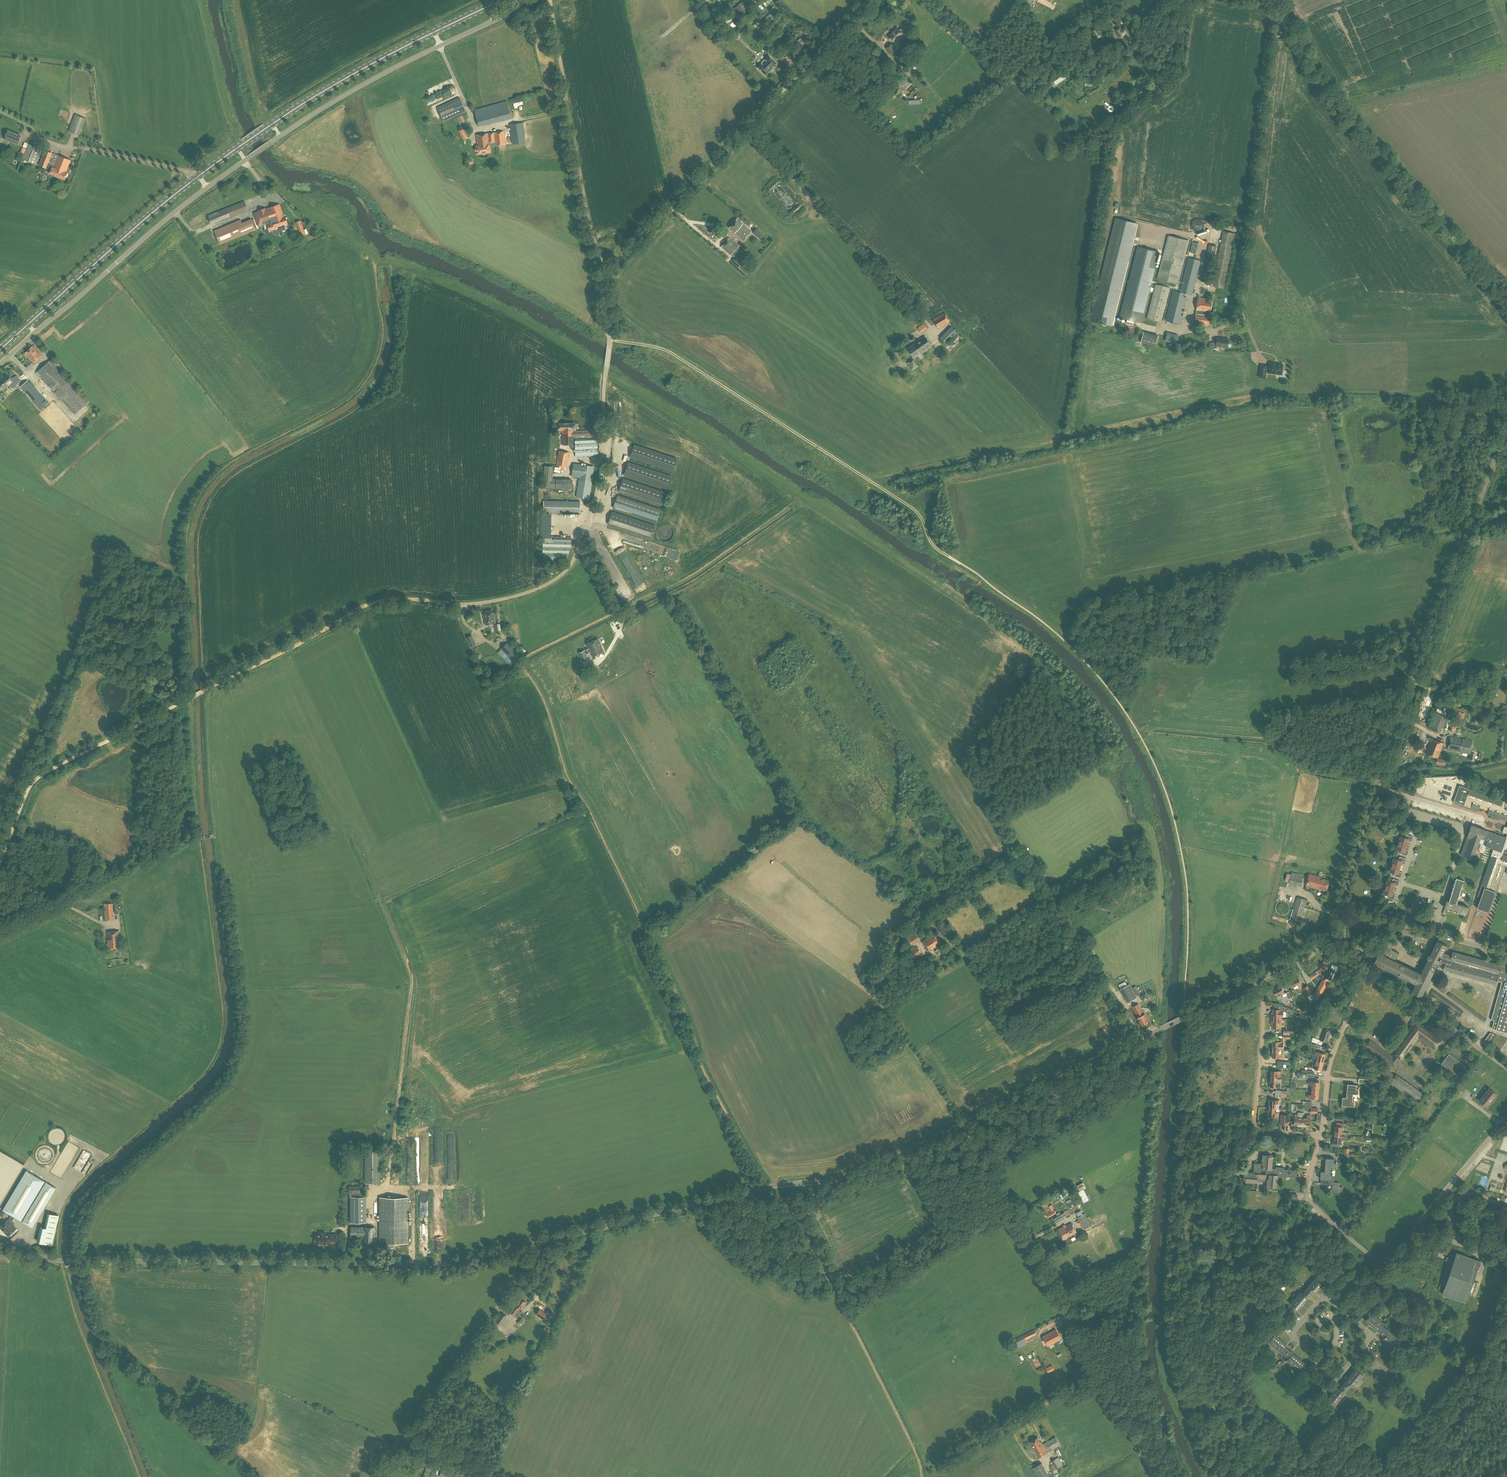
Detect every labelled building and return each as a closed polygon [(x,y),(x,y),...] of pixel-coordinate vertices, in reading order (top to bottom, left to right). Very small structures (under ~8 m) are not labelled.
[(715,7),(720,13),(727,8),(720,0),(716,0),(719,4),(715,7)] [(747,13),(743,9),(753,1),(753,0),(744,0),(741,2),(734,8),(742,18),(747,13)] [(766,11),(760,5),(758,7),(761,10),(758,13),(761,16),(766,11)] [(730,12),(724,17),(728,22),(734,17),(730,12)] [(770,13),(764,19),(768,23),(774,18),(770,13)] [(782,22),(775,29),(779,33),(787,26),(782,22)] [(1128,30),(1126,27),(1125,27),(1123,28),(1122,28),(1121,29),(1120,28),(1119,27),(1116,29),(1116,30),(1117,32),(1117,33),(1118,34),(1119,34),(1121,37),(1122,37),(1124,35),(1126,35),(1126,36),(1129,40),(1130,41),(1133,38),(1133,37),(1130,32),(1129,30),(1128,30)] [(895,42),(903,34),(897,28),(889,36),(895,42)] [(1097,39),(1101,36),(1095,28),(1091,31),(1097,39)] [(788,31),(784,36),(788,40),(792,35),(788,31)] [(805,42),(807,40),(800,33),(797,35),(801,38),(793,46),(796,49),(803,41),(805,42)] [(892,53),(896,49),(891,44),(887,48),(892,53)] [(761,63),(757,68),(766,76),(777,63),(769,55),(765,60),(766,61),(763,65),(761,63)] [(1056,85),(1065,78),(1064,75),(1054,82),(1056,85)] [(913,84),(904,93),(907,97),(917,88),(913,84)] [(890,101),(896,93),(890,88),(883,95),(890,101)] [(444,122),(466,112),(459,97),(437,108),(444,122)] [(500,121),(512,118),(507,101),(474,110),(478,126),(500,120),(500,121)] [(961,110),(958,107),(949,114),(952,117),(961,110)] [(79,136),(86,119),(75,114),(69,131),(79,136)] [(462,115),(456,118),(462,129),(458,131),(463,140),(468,137),(463,128),(463,129),(462,128),(467,126),(462,115)] [(512,144),(525,142),(522,123),(510,124),(512,144)] [(8,130),(5,139),(18,144),(21,135),(8,130)] [(496,146),(506,145),(504,131),(476,135),(478,146),(476,146),(477,154),(490,152),(490,147),(496,146)] [(35,164),(41,149),(29,144),(23,159),(35,164)] [(66,172),(71,160),(45,150),(39,166),(47,169),(47,168),(51,170),(50,173),(65,180),(68,173),(66,172)] [(244,201),(226,208),(229,216),(237,213),(248,209),(244,201)] [(280,233),(280,232),(285,230),(284,225),(288,223),(285,216),(284,217),(280,204),(254,213),(258,226),(272,221),(273,222),(267,224),(269,231),(273,230),(273,232),(274,235),(277,235),(280,233)] [(223,229),(223,230),(232,227),(233,230),(238,228),(237,225),(239,225),(240,227),(254,223),(252,217),(242,221),(241,219),(224,225),(226,228),(223,229)] [(1137,224),(1115,218),(1090,323),(1112,328),(1137,224)] [(743,240),(751,231),(737,219),(729,228),(743,240)] [(1203,226),(1203,224),(1202,222),(1200,221),(1200,220),(1199,220),(1197,220),(1196,220),(1195,220),(1194,221),(1193,222),(1192,223),(1192,225),(1191,226),(1192,227),(1192,228),(1193,230),(1195,231),(1196,232),(1197,232),(1198,232),(1200,231),(1201,230),(1202,229),(1203,228),(1203,227),(1203,226)] [(301,236),(305,235),(300,221),(296,222),(301,236)] [(219,234),(221,238),(232,234),(230,230),(219,234)] [(1224,288),(1235,233),(1223,231),(1212,286),(1224,288)] [(1178,283),(1189,241),(1188,241),(1189,241),(1168,236),(1157,278),(1178,284),(1178,283)] [(731,255),(739,246),(729,238),(721,247),(731,255)] [(1197,254),(1200,244),(1192,242),(1190,252),(1197,254)] [(1209,282),(1216,246),(1209,245),(1202,281),(1209,282)] [(1137,247),(1128,282),(1119,318),(1126,320),(1125,322),(1134,324),(1135,322),(1141,323),(1150,287),(1159,253),(1137,247)] [(1192,295),(1200,261),(1189,258),(1180,292),(1173,290),(1172,294),(1170,303),(1166,320),(1180,324),(1184,306),(1187,297),(1184,297),(1183,296),(1184,293),(1192,295)] [(1161,322),(1170,288),(1156,284),(1147,319),(1161,322)] [(1198,298),(1195,323),(1208,324),(1210,317),(1210,312),(1212,300),(1198,298)] [(939,328),(949,322),(944,313),(934,319),(939,328)] [(921,333),(927,328),(924,323),(917,328),(921,333)] [(946,344),(957,332),(952,327),(941,339),(946,344)] [(1156,346),(1158,335),(1143,332),(1141,342),(1156,346)] [(914,358),(932,346),(925,336),(907,348),(914,358)] [(1227,347),(1230,347),(1231,346),(1231,345),(1230,344),(1228,343),(1228,339),(1217,338),(1217,342),(1214,341),(1214,343),(1210,342),(1209,349),(1213,349),(1214,348),(1216,348),(1217,346),(1227,347)] [(34,362),(40,357),(38,355),(39,354),(32,346),(25,353),(32,360),(34,362)] [(912,370),(918,366),(913,359),(907,363),(912,370)] [(75,414),(88,402),(50,360),(37,372),(55,392),(75,414)] [(1282,374),(1283,365),(1269,363),(1268,373),(1282,374)] [(1266,378),(1267,365),(1260,364),(1258,377),(1266,378)] [(8,375),(3,379),(2,378),(0,379),(0,385),(4,389),(10,384),(13,388),(21,380),(17,375),(11,379),(8,375)] [(41,410),(48,403),(28,380),(20,387),(41,410)] [(575,431),(575,423),(558,423),(558,432),(562,431),(562,445),(571,445),(571,448),(575,448),(575,456),(598,455),(597,437),(595,437),(595,431),(575,431)] [(677,458),(634,444),(630,457),(673,471),(677,458)] [(567,467),(569,452),(559,451),(557,465),(556,467),(561,468),(562,466),(567,467)] [(628,462),(624,475),(667,489),(672,476),(628,462)] [(573,463),(571,476),(579,477),(576,497),(589,499),(594,466),(573,463)] [(572,489),(572,480),(556,479),(553,478),(553,466),(544,466),(544,479),(544,488),(572,489)] [(662,505),(666,493),(623,478),(619,491),(662,505)] [(660,509),(617,495),(613,508),(656,522),(660,509)] [(580,501),(544,500),(544,512),(580,513),(580,501)] [(612,512),(610,511),(609,512),(611,513),(608,524),(651,538),(655,526),(612,511),(612,512)] [(571,547),(571,537),(553,536),(553,541),(543,540),(542,559),(567,560),(567,553),(569,554),(569,547),(571,547)] [(620,560),(626,557),(621,548),(615,550),(620,560)] [(485,625),(495,623),(494,618),(494,617),(493,612),(483,614),(485,625)] [(470,647),(476,645),(472,635),(466,638),(470,647)] [(593,656),(603,652),(599,645),(600,644),(598,638),(587,644),(589,648),(576,654),(577,656),(579,655),(583,662),(589,659),(586,654),(591,652),(593,656)] [(509,664),(518,654),(507,642),(497,652),(509,664)] [(1456,732),(1464,714),(1459,711),(1451,729),(1456,732)] [(1439,731),(1445,716),(1434,712),(1428,727),(1439,731)] [(1463,740),(1450,737),(1447,748),(1460,751),(1460,752),(1469,754),(1472,741),(1463,739),(1463,740)] [(1438,758),(1443,743),(1431,738),(1425,753),(1438,758)] [(1445,767),(1446,760),(1437,758),(1436,765),(1445,767)] [(1503,801),(1469,789),(1463,806),(1478,811),(1479,808),(1488,811),(1487,814),(1506,821),(1506,803),(1503,801)] [(1506,837),(1501,835),(1499,835),(1492,832),(1490,838),(1484,836),(1486,830),(1471,825),(1461,855),(1474,860),(1480,838),(1489,841),(1486,847),(1493,850),(1485,874),(1471,916),(1475,917),(1469,934),(1481,938),(1506,866),(1506,867),(1506,834),(1506,837)] [(1411,842),(1413,837),(1407,835),(1406,838),(1400,836),(1399,840),(1397,841),(1397,842),(1397,844),(1397,845),(1396,849),(1402,851),(1401,854),(1407,856),(1409,850),(1406,849),(1408,841),(1411,842)] [(1405,864),(1406,859),(1400,857),(1399,860),(1393,858),(1392,862),(1391,863),(1390,864),(1390,866),(1391,867),(1389,871),(1395,873),(1394,876),(1400,878),(1402,872),(1399,872),(1401,863),(1405,864)] [(1301,886),(1303,876),(1291,873),(1289,883),(1301,886)] [(1321,877),(1309,874),(1306,886),(1318,889),(1318,888),(1326,890),(1329,880),(1321,878),(1321,877)] [(1460,890),(1463,880),(1455,878),(1455,880),(1452,879),(1446,902),(1445,902),(1444,903),(1444,904),(1444,905),(1444,906),(1444,908),(1466,914),(1468,907),(1456,903),(1458,895),(1461,896),(1462,891),(1460,890)] [(1398,886),(1400,881),(1393,879),(1392,882),(1387,880),(1386,884),(1384,885),(1383,886),(1383,888),(1384,890),(1383,893),(1388,895),(1387,898),(1394,900),(1395,895),(1392,894),(1395,885),(1398,886)] [(1298,927),(1304,907),(1306,900),(1297,897),(1290,924),(1298,927)] [(114,919),(112,903),(108,903),(104,904),(106,920),(110,919),(114,919)] [(96,936),(103,938),(105,932),(98,929),(96,936)] [(107,948),(121,947),(119,931),(107,932),(108,943),(107,943),(107,948)] [(912,944),(920,938),(916,932),(908,938),(912,944)] [(928,951),(940,943),(933,934),(922,942),(926,948),(928,951)] [(1395,961),(1399,953),(1391,949),(1394,943),(1386,939),(1374,963),(1416,984),(1412,992),(1421,997),(1437,964),(1445,966),(1443,970),(1496,985),(1497,980),(1502,981),(1491,1020),(1494,1021),(1492,1029),(1506,1033),(1506,967),(1453,952),(1452,956),(1443,953),(1447,945),(1437,941),(1430,956),(1428,955),(1427,958),(1428,959),(1421,974),(1395,961)] [(915,958),(922,953),(917,946),(910,951),(915,958)] [(1324,971),(1327,969),(1322,963),(1314,968),(1318,973),(1323,970),(1324,971)] [(1327,985),(1331,980),(1335,971),(1337,966),(1333,964),(1326,978),(1323,980),(1327,985)] [(1319,974),(1318,973),(1314,968),(1307,973),(1311,980),(1314,978),(1319,974)] [(1299,986),(1302,985),(1298,978),(1290,982),(1293,987),(1298,985),(1299,986)] [(1322,980),(1313,995),(1316,1002),(1326,985),(1322,980)] [(1127,985),(1126,982),(1119,986),(1121,989),(1120,989),(1127,1003),(1137,997),(1130,984),(1127,985)] [(1438,987),(1445,993),(1447,990),(1440,984),(1438,987)] [(1307,996),(1312,994),(1308,985),(1303,988),(1307,996)] [(1278,1000),(1284,997),(1282,994),(1285,993),(1281,986),(1273,990),(1278,1000)] [(1148,993),(1142,996),(1145,1002),(1151,999),(1148,993)] [(1332,1005),(1331,999),(1328,999),(1329,1005),(1327,1004),(1325,1008),(1328,1009),(1330,1010),(1328,1016),(1338,1019),(1340,1011),(1339,1011),(1341,1008),(1332,1005)] [(1271,1014),(1271,1019),(1281,1019),(1281,1017),(1283,1017),(1283,1011),(1290,1014),(1292,1009),(1279,1003),(1279,1009),(1273,1009),(1273,1014),(1271,1014)] [(1144,1015),(1138,1004),(1133,1007),(1138,1017),(1137,1018),(1141,1025),(1149,1021),(1145,1014),(1144,1015)] [(1121,1026),(1117,1018),(1113,1021),(1117,1029),(1121,1026)] [(1281,1025),(1281,1019),(1271,1019),(1271,1023),(1273,1023),(1273,1028),(1281,1028),(1281,1025)] [(1371,1041),(1366,1047),(1386,1062),(1394,1067),(1401,1058),(1403,1059),(1419,1037),(1435,1049),(1442,1039),(1418,1021),(1417,1021),(1394,1053),(1395,1054),(1393,1057),(1371,1041)] [(1313,1037),(1311,1041),(1322,1045),(1323,1041),(1327,1042),(1331,1031),(1328,1030),(1329,1027),(1322,1025),(1321,1028),(1323,1028),(1319,1039),(1313,1037)] [(1491,1042),(1496,1035),(1490,1033),(1483,1043),(1485,1044),(1486,1044),(1489,1041),(1491,1042)] [(1283,1050),(1283,1045),(1283,1041),(1272,1041),(1272,1049),(1279,1050),(1283,1050)] [(1458,1076),(1470,1060),(1453,1047),(1441,1063),(1458,1076)] [(1279,1054),(1279,1050),(1272,1049),(1272,1058),(1282,1058),(1283,1054),(1279,1054)] [(1317,1060),(1324,1062),(1326,1053),(1316,1051),(1314,1059),(1317,1060)] [(1324,1062),(1317,1060),(1314,1059),(1312,1068),(1322,1070),(1324,1062)] [(1483,1077),(1487,1072),(1479,1066),(1475,1071),(1483,1077)] [(1281,1075),(1281,1071),(1271,1070),(1271,1074),(1269,1074),(1269,1079),(1278,1079),(1278,1075),(1281,1075)] [(1395,1076),(1387,1070),(1383,1077),(1390,1082),(1418,1102),(1424,1094),(1396,1074),(1395,1076)] [(1277,1083),(1278,1079),(1269,1079),(1269,1083),(1270,1083),(1270,1087),(1280,1087),(1280,1083),(1277,1083)] [(1312,1090),(1319,1090),(1319,1082),(1309,1081),(1309,1085),(1312,1085),(1312,1090)] [(1358,1094),(1358,1089),(1356,1089),(1356,1085),(1348,1084),(1347,1098),(1343,1097),(1342,1105),(1354,1106),(1354,1101),(1352,1101),(1352,1094),(1358,1094)] [(1486,1107),(1497,1094),(1489,1088),(1479,1101),(1486,1107)] [(1318,1099),(1319,1090),(1312,1090),(1311,1095),(1308,1095),(1308,1098),(1318,1099)] [(1279,1104),(1279,1100),(1269,1100),(1269,1103),(1267,1103),(1267,1108),(1276,1108),(1279,1108),(1279,1104)] [(1275,1113),(1276,1108),(1267,1108),(1267,1112),(1268,1112),(1268,1116),(1278,1117),(1278,1113),(1275,1113)] [(1303,1118),(1303,1112),(1298,1112),(1298,1115),(1294,1114),(1294,1125),(1298,1125),(1298,1127),(1302,1127),(1303,1118)] [(1281,1115),(1280,1125),(1288,1125),(1289,1115),(1281,1115)] [(1303,1118),(1302,1127),(1307,1127),(1307,1125),(1310,1125),(1311,1115),(1307,1115),(1307,1118),(1303,1118)] [(1346,1136),(1349,1136),(1349,1133),(1341,1132),(1342,1131),(1343,1131),(1344,1123),(1337,1122),(1336,1126),(1336,1127),(1334,1126),(1333,1130),(1335,1130),(1335,1135),(1346,1136)] [(1335,1135),(1334,1143),(1336,1144),(1336,1147),(1342,1147),(1342,1144),(1340,1144),(1341,1140),(1345,1140),(1346,1136),(1335,1135)] [(69,1141),(52,1172),(62,1178),(79,1146),(69,1141)] [(89,1161),(92,1153),(83,1149),(74,1168),(88,1175),(93,1164),(89,1161)] [(380,1183),(380,1151),(365,1151),(365,1183),(380,1183)] [(1271,1157),(1271,1154),(1268,1154),(1268,1155),(1262,1154),(1262,1164),(1254,1163),(1253,1171),(1244,1170),(1244,1179),(1246,1179),(1245,1182),(1257,1183),(1257,1181),(1267,1182),(1266,1189),(1273,1189),(1275,1189),(1275,1187),(1277,1187),(1278,1176),(1299,1177),(1299,1176),(1300,1176),(1301,1172),(1299,1172),(1299,1171),(1284,1169),(1284,1168),(1275,1167),(1275,1169),(1272,1169),(1273,1157),(1271,1157)] [(1325,1172),(1321,1171),(1320,1179),(1321,1179),(1321,1184),(1333,1185),(1333,1180),(1332,1180),(1332,1175),(1330,1175),(1331,1168),(1336,1168),(1336,1163),(1334,1163),(1334,1159),(1326,1158),(1325,1172)] [(0,1227),(4,1231),(5,1231),(9,1235),(16,1228),(11,1223),(15,1217),(32,1227),(55,1187),(26,1170),(3,1210),(0,1214),(0,1215),(5,1218),(8,1213),(12,1215),(9,1220),(8,1219),(0,1227)] [(349,1186),(349,1194),(350,1194),(359,1194),(363,1194),(363,1186),(349,1186)] [(408,1243),(408,1197),(379,1197),(379,1248),(393,1248),(393,1243),(408,1243)] [(1047,1200),(1042,1203),(1045,1209),(1044,1210),(1048,1218),(1056,1213),(1051,1204),(1048,1206),(1047,1205),(1049,1204),(1048,1202),(1047,1200)] [(1056,1217),(1053,1218),(1056,1222),(1059,1221),(1058,1220),(1066,1215),(1064,1212),(1056,1217)] [(51,1244),(58,1215),(49,1213),(45,1227),(41,1226),(38,1241),(51,1244)] [(1084,1229),(1091,1225),(1085,1213),(1078,1217),(1084,1229)] [(1077,1233),(1072,1223),(1064,1227),(1064,1226),(1058,1229),(1064,1240),(1068,1238),(1067,1237),(1077,1233)] [(358,1238),(362,1238),(362,1244),(375,1244),(375,1227),(351,1227),(351,1236),(358,1236),(358,1238)] [(314,1234),(314,1245),(331,1245),(331,1242),(337,1242),(337,1234),(326,1234),(326,1231),(318,1231),(318,1234),(314,1234)] [(1480,1261),(1459,1254),(1460,1252),(1457,1251),(1457,1253),(1456,1256),(1451,1254),(1450,1258),(1447,1257),(1446,1261),(1448,1262),(1439,1290),(1443,1291),(1442,1294),(1466,1302),(1469,1292),(1473,1293),(1477,1282),(1473,1281),(1480,1261)] [(1306,1290),(1311,1294),(1314,1291),(1316,1292),(1327,1280),(1324,1278),(1326,1275),(1319,1269),(1317,1272),(1319,1274),(1306,1290)] [(1339,1277),(1335,1282),(1346,1290),(1350,1285),(1339,1277)] [(1298,1310),(1311,1294),(1306,1290),(1303,1293),(1301,1292),(1291,1304),(1298,1310)] [(525,1304),(526,1302),(520,1298),(515,1304),(510,1312),(517,1317),(520,1312),(518,1311),(520,1307),(522,1309),(525,1304)] [(1272,1315),(1276,1309),(1272,1306),(1268,1311),(1272,1315)] [(543,1319),(547,1314),(539,1308),(535,1314),(543,1319)] [(1381,1334),(1386,1328),(1382,1325),(1384,1323),(1372,1313),(1365,1320),(1381,1334)] [(501,1326),(507,1317),(502,1314),(496,1323),(501,1326)] [(545,1327),(541,1331),(546,1335),(547,1335),(550,1331),(545,1327)] [(1395,1349),(1402,1341),(1386,1328),(1381,1334),(1385,1337),(1384,1339),(1395,1349)] [(1047,1346),(1061,1339),(1056,1329),(1042,1336),(1047,1346)] [(1036,1338),(1035,1335),(1036,1334),(1034,1330),(1015,1339),(1016,1341),(1011,1343),(1012,1346),(1017,1344),(1019,1348),(1027,1343),(1026,1340),(1030,1338),(1032,1340),(1036,1338)] [(1286,1356),(1290,1351),(1286,1347),(1287,1345),(1275,1335),(1269,1342),(1286,1356)] [(1301,1373),(1306,1367),(1303,1365),(1305,1363),(1290,1351),(1286,1356),(1288,1358),(1286,1360),(1298,1370),(1296,1372),(1299,1374),(1301,1372),(1301,1373)] [(1054,1370),(1052,1365),(1051,1365),(1045,1368),(1048,1373),(1054,1370)] [(1353,1387),(1363,1375),(1356,1369),(1343,1384),(1348,1389),(1351,1386),(1353,1387)] [(1335,1405),(1348,1389),(1343,1384),(1339,1388),(1338,1387),(1328,1399),(1335,1405)] [(1382,1395),(1387,1389),(1383,1386),(1379,1392),(1382,1395)] [(1060,1445),(1055,1437),(1043,1444),(1041,1442),(1040,1442),(1038,1437),(1030,1442),(1039,1457),(1047,1452),(1044,1446),(1046,1445),(1050,1451),(1060,1445)] [(419,1462),(433,1467),(435,1462),(420,1457),(419,1462)] [(1053,1464),(1050,1466),(1053,1471),(1056,1469),(1063,1465),(1058,1457),(1051,1461),(1053,1464)] [(1049,1476),(1042,1462),(1032,1468),(1037,1476),(1048,1476),(1049,1476)] [(456,1476),(460,1476),(462,1473),(457,1471),(456,1474),(442,1469),(439,1476),(442,1476),(455,1476),(456,1476)]
